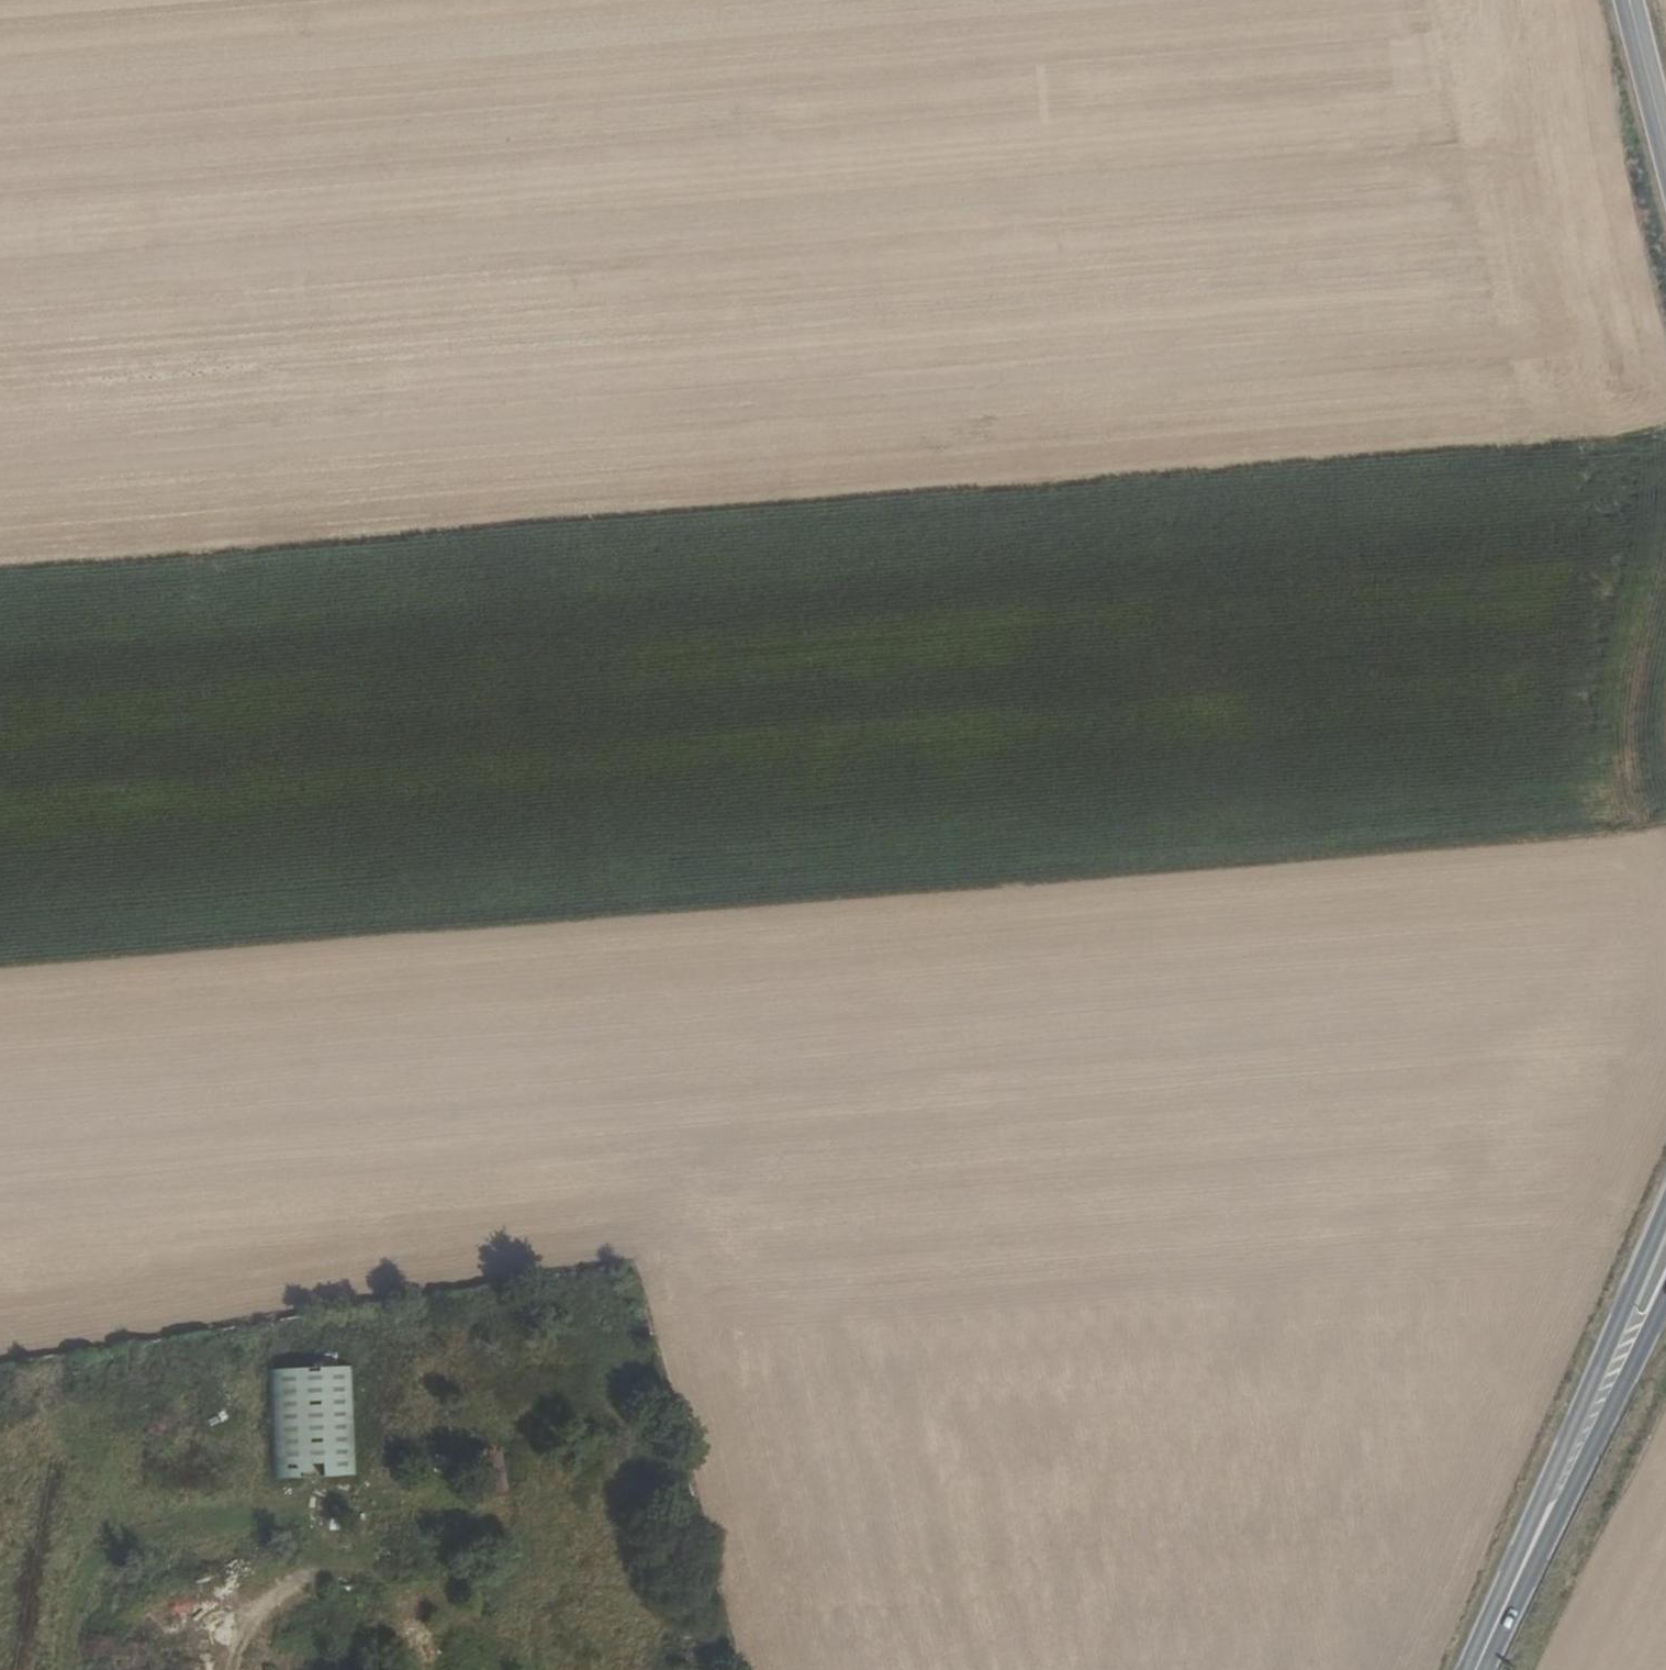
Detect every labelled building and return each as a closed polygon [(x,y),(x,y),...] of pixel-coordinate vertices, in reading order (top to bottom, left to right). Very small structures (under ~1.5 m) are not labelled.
[(272,1477),(355,1474),(352,1364),(269,1366),(272,1477)]
